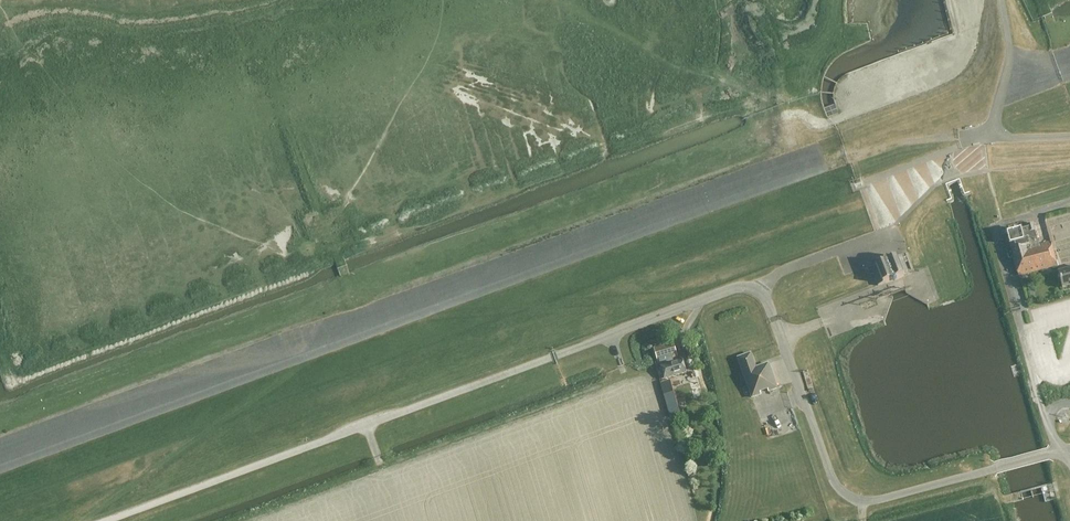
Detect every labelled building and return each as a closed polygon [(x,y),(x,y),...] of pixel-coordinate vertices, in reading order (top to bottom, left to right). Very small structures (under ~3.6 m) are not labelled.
[(1048,217),(1057,254),(1069,251),(1069,212),(1048,217)] [(1007,232),(1011,248),(1006,249),(1008,259),(1013,257),(1018,275),(1057,265),(1051,241),(1038,244),(1033,222),(1027,224),(1028,227),(1007,232)] [(909,274),(902,254),(889,258),(885,257),(883,261),(871,265),(878,285),(909,274)] [(1058,271),(1062,287),(1069,285),(1069,268),(1058,271)] [(673,343),(653,349),(654,350),(657,363),(660,362),(661,365),(673,361),(672,358),(677,357),(673,343)] [(768,363),(755,368),(750,353),(738,357),(752,397),(761,394),(760,391),(767,388),(768,391),(777,388),(768,363)] [(661,365),(660,365),(664,379),(687,372),(683,358),(673,361),(661,365)] [(679,414),(672,390),(663,393),(670,417),(679,414)]
